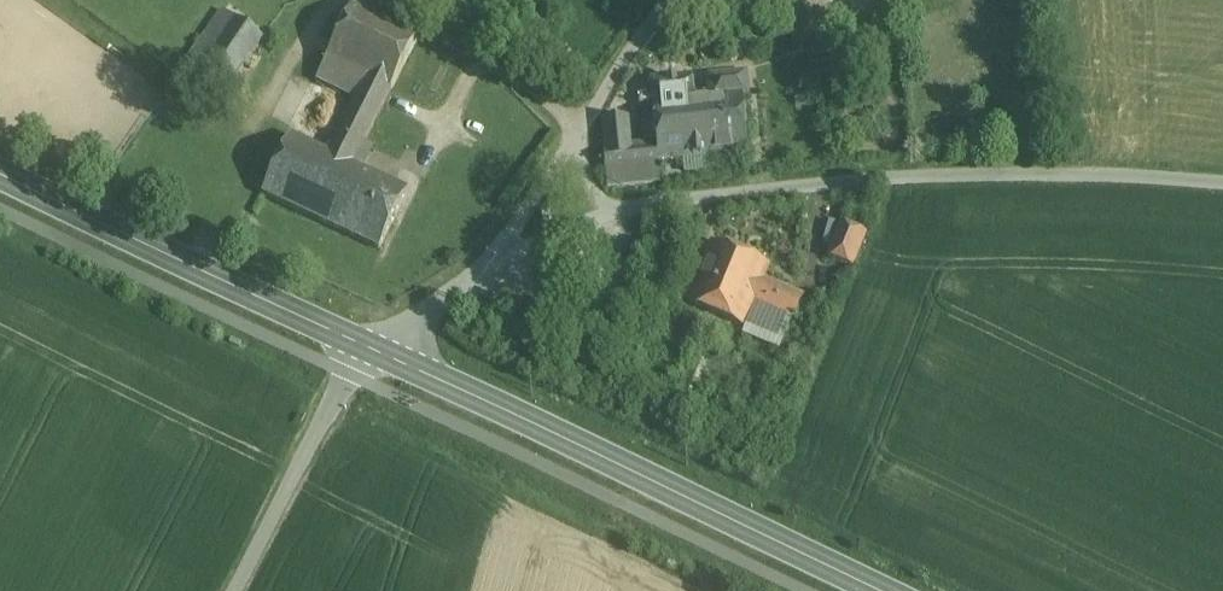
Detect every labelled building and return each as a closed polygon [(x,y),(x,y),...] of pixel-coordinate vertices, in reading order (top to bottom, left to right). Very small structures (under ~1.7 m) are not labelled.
[(418,38),(354,5),(327,57),(392,89),(418,38)] [(224,9),(179,72),(219,101),(263,39),(224,9)] [(357,97),(329,152),(360,167),(362,168),(373,147),(364,142),(392,89),(327,57),(317,77),(357,97)] [(656,102),(654,102),(654,105),(658,147),(659,161),(660,161),(748,152),(742,94),(747,94),(745,73),(711,76),(713,97),(693,99),(656,102)] [(653,80),(656,102),(693,99),(691,76),(653,80)] [(645,106),(649,148),(658,147),(654,105),(645,106)] [(605,119),(608,151),(608,152),(630,150),(627,117),(605,119)] [(329,152),(291,133),(263,191),(332,225),(360,167),(329,152)] [(630,150),(608,152),(608,151),(605,151),(609,185),(662,180),(660,161),(659,161),(658,147),(649,148),(630,150)] [(362,168),(360,167),(332,225),(380,248),(408,191),(362,168)] [(867,234),(840,224),(827,257),(854,268),(867,234)] [(767,267),(715,246),(693,300),(744,321),(755,297),(763,275),(767,267)] [(818,298),(763,275),(755,297),(809,319),(818,298)]
